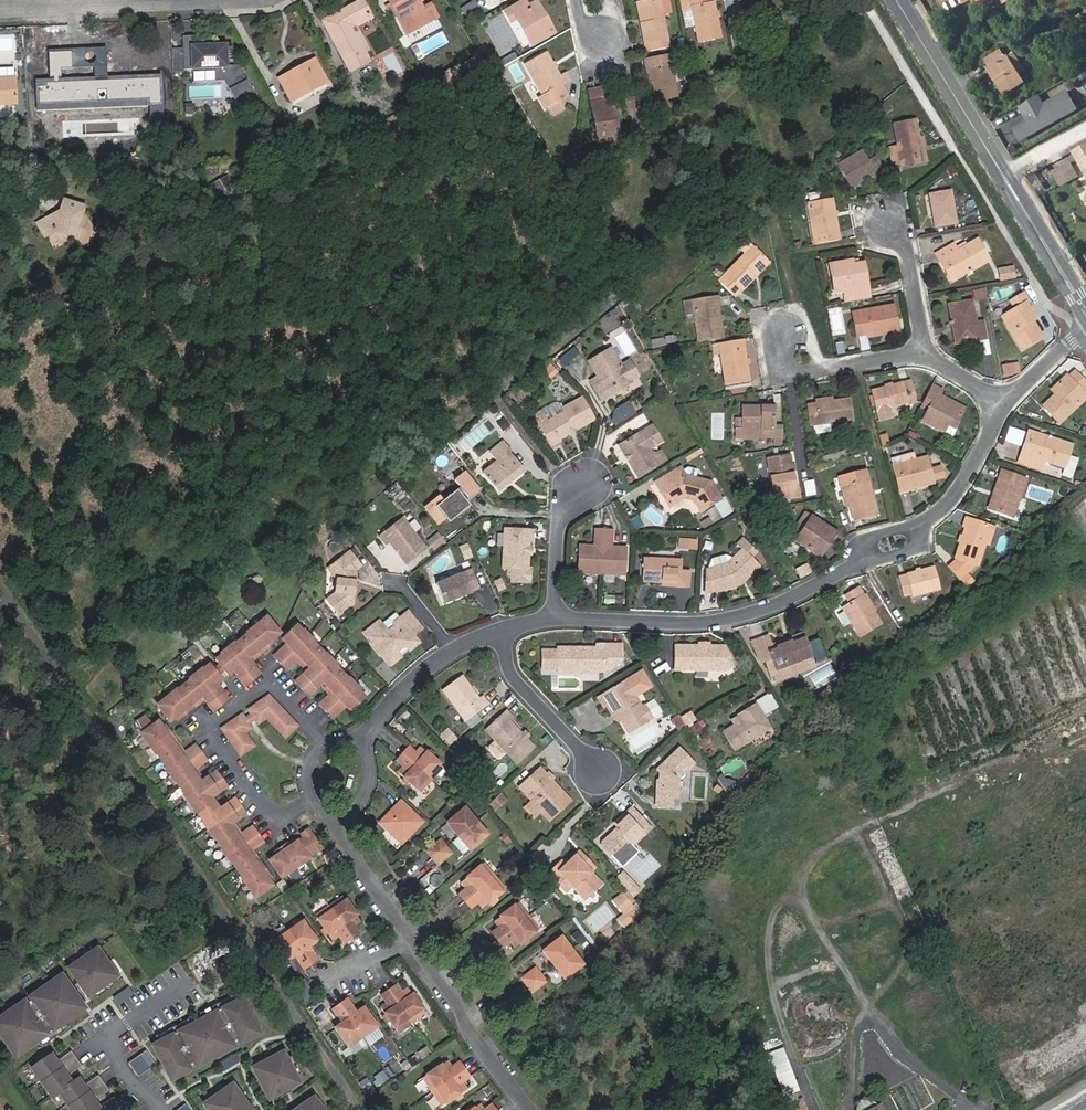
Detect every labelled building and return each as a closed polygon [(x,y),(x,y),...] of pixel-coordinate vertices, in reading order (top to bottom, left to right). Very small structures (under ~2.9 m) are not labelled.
[(326,26),(350,71),(369,61),(364,52),(352,28),(350,25),(370,14),(362,0),(335,14),(338,19),(326,26)] [(405,34),(437,18),(431,7),(423,11),(420,12),(414,0),(387,0),(405,34)] [(417,0),(414,0),(420,12),(423,11),(417,0)] [(469,19),(483,12),(477,0),(475,0),(462,7),(469,19)] [(646,53),(657,51),(669,48),(662,14),(659,0),(655,0),(640,3),(644,24),(641,25),(646,53)] [(662,14),(673,12),(671,0),(659,0),(662,14)] [(681,10),(691,8),(690,0),(679,0),(681,10)] [(707,0),(690,0),(691,8),(698,41),(719,37),(713,3),(708,4),(707,0)] [(544,24),(532,5),(528,7),(524,1),(505,12),(511,23),(517,20),(530,44),(553,32),(548,22),(544,24)] [(536,2),(532,5),(544,24),(548,22),(536,2)] [(323,21),(326,26),(338,19),(335,14),(323,21)] [(372,18),(370,14),(350,25),(352,28),(364,52),(369,49),(357,26),(372,18)] [(502,44),(512,40),(504,19),(493,23),(502,44)] [(443,29),(416,44),(423,56),(449,42),(443,29)] [(196,35),(183,36),(185,70),(194,69),(194,72),(205,72),(205,67),(215,67),(216,77),(226,77),(239,101),(254,93),(239,65),(227,66),(226,45),(196,46),(196,35)] [(106,46),(46,50),(48,79),(35,80),(36,110),(148,104),(149,124),(164,123),(161,73),(108,76),(106,46)] [(988,68),(1004,94),(1023,82),(1007,56),(1004,58),(1000,51),(986,60),(990,67),(988,68)] [(547,93),(559,87),(570,81),(565,73),(559,76),(546,53),(524,64),(543,96),(547,93)] [(503,65),(518,60),(516,54),(501,59),(503,65)] [(650,67),(653,83),(656,100),(677,96),(670,56),(644,61),(646,67),(650,67)] [(315,59),(305,65),(307,69),(290,79),(296,90),(287,94),(291,101),(327,81),(315,59)] [(307,69),(305,65),(287,74),(279,79),(287,94),(296,90),(290,79),(307,69)] [(509,70),(507,65),(499,69),(502,73),(509,70)] [(456,66),(444,73),(450,83),(461,76),(456,66)] [(716,68),(709,75),(712,78),(719,71),(716,68)] [(216,77),(216,81),(224,80),(236,102),(239,101),(226,77),(216,77)] [(16,104),(14,78),(0,78),(0,105),(16,104)] [(588,90),(591,102),(611,98),(609,86),(588,90)] [(562,93),(559,87),(547,93),(551,99),(562,93)] [(1039,96),(1021,107),(1030,122),(1016,131),(1022,141),(1077,109),(1068,92),(1045,106),(1039,96)] [(611,98),(591,102),(595,130),(591,131),(593,140),(597,139),(597,141),(616,138),(612,120),(615,119),(611,98)] [(620,143),(615,119),(612,120),(616,138),(597,141),(598,146),(620,143)] [(922,156),(919,138),(916,120),(893,124),(897,147),(890,148),(892,165),(900,164),(899,160),(922,156)] [(923,138),(919,138),(922,156),(899,160),(900,164),(900,167),(927,162),(923,138)] [(297,146),(303,156),(310,153),(304,143),(297,146)] [(1074,152),(1085,172),(1085,145),(1074,152)] [(838,165),(850,185),(862,179),(864,182),(874,176),(875,178),(884,173),(875,158),(867,162),(861,151),(838,165)] [(1067,155),(1047,164),(1057,185),(1076,176),(1067,155)] [(234,172),(205,189),(211,201),(240,184),(234,172)] [(862,179),(850,185),(852,188),(864,182),(862,179)] [(950,191),(933,194),(936,217),(933,218),(934,227),(956,223),(950,191)] [(60,211),(36,224),(43,237),(55,231),(75,237),(80,247),(92,241),(95,231),(87,217),(81,219),(84,207),(64,200),(60,211)] [(808,205),(815,244),(824,243),(839,240),(832,200),(808,205)] [(935,255),(939,260),(941,259),(952,278),(968,269),(969,271),(989,260),(976,238),(957,250),(953,244),(935,255)] [(742,251),(745,254),(753,247),(750,243),(742,251)] [(718,281),(732,295),(740,288),(742,290),(754,279),(751,276),(767,261),(753,247),(745,254),(718,281)] [(941,259),(939,260),(951,281),(969,271),(968,269),(952,278),(941,259)] [(847,290),(850,303),(872,298),(866,262),(856,264),(855,260),(832,264),(837,291),(847,290)] [(769,264),(767,261),(751,276),(754,279),(769,264)] [(1001,281),(1018,279),(1016,266),(999,268),(1001,281)] [(974,291),(976,301),(989,298),(987,288),(974,291)] [(1015,309),(1010,312),(1014,320),(1006,325),(1021,350),(1043,337),(1033,321),(1036,319),(1026,302),(1029,301),(1024,293),(1010,301),(1015,309)] [(699,343),(723,339),(716,298),(692,302),(699,343)] [(948,306),(952,328),(956,327),(958,339),(978,336),(979,340),(986,339),(983,322),(976,323),(972,301),(948,306)] [(852,313),(856,335),(888,329),(889,332),(898,331),(893,305),(852,313)] [(1014,320),(1010,312),(1002,317),(1006,325),(1014,320)] [(956,327),(952,328),(955,343),(979,340),(978,336),(958,339),(956,327)] [(982,341),(984,356),(992,355),(990,340),(982,341)] [(720,354),(725,385),(749,381),(742,341),(712,346),(714,354),(720,354)] [(845,342),(836,344),(838,355),(847,354),(845,342)] [(608,390),(613,397),(634,383),(614,353),(593,366),(603,381),(595,385),(601,394),(608,390)] [(1004,377),(1017,375),(1014,363),(1002,366),(1004,377)] [(1055,395),(1043,406),(1059,423),(1080,404),(1075,398),(1082,391),(1084,393),(1085,390),(1085,388),(1077,378),(1079,375),(1076,371),(1068,378),(1066,376),(1058,384),(1062,389),(1055,395)] [(1079,375),(1077,378),(1085,388),(1085,382),(1079,375)] [(910,381),(872,390),(877,409),(906,401),(906,404),(915,401),(910,381)] [(1051,390),(1055,395),(1062,389),(1058,384),(1051,390)] [(943,391),(932,385),(922,404),(929,408),(922,421),(943,432),(947,424),(954,428),(963,412),(948,404),(949,401),(940,396),(943,391)] [(606,401),(613,397),(608,390),(601,394),(606,401)] [(1084,393),(1082,391),(1075,398),(1080,404),(1085,398),(1085,395),(1084,393)] [(563,439),(597,420),(584,398),(566,408),(568,412),(544,426),(557,446),(564,442),(563,439)] [(832,401),(817,404),(808,405),(811,426),(852,420),(849,399),(832,401)] [(964,409),(949,401),(948,404),(963,412),(964,409)] [(617,425),(638,417),(632,403),(611,411),(617,425)] [(775,407),(761,407),(743,406),(742,419),(735,419),(735,429),(757,430),(757,438),(774,438),(774,426),(775,407)] [(504,432),(512,426),(506,417),(498,423),(504,432)] [(832,424),(815,428),(816,434),(833,431),(832,424)] [(661,465),(656,457),(652,449),(664,442),(655,425),(621,446),(641,477),(661,465)] [(782,427),(774,426),(774,438),(774,444),(782,445),(782,427)] [(1006,442),(1023,447),(1027,432),(1010,427),(1006,442)] [(1047,441),(1048,437),(1029,430),(1021,453),(1024,454),(1031,435),(1047,441)] [(883,446),(890,445),(888,433),(881,435),(883,446)] [(1071,445),(1048,437),(1047,441),(1031,435),(1024,454),(1021,453),(1018,463),(1041,470),(1045,460),(1064,467),(1068,456),(1071,445)] [(528,472),(512,453),(514,452),(507,442),(493,454),(500,463),(487,474),(502,493),(528,472)] [(727,448),(731,455),(738,451),(733,444),(727,448)] [(832,461),(848,457),(847,451),(831,454),(832,461)] [(477,460),(482,470),(496,464),(491,453),(477,460)] [(663,453),(656,457),(661,465),(668,461),(663,453)] [(792,471),(791,466),(789,455),(767,459),(775,501),(800,497),(799,488),(795,488),(792,471)] [(1062,474),(1071,477),(1077,459),(1068,456),(1064,467),(1062,474)] [(906,488),(933,480),(927,457),(893,466),(900,492),(907,490),(906,488)] [(667,489),(663,491),(672,506),(686,498),(687,495),(695,497),(704,511),(724,499),(713,482),(689,477),(684,468),(662,481),(667,489)] [(845,486),(850,505),(854,520),(877,514),(866,471),(838,478),(841,487),(845,486)] [(997,492),(991,510),(1013,517),(1027,479),(1001,471),(994,491),(997,492)] [(453,524),(470,511),(464,504),(469,501),(464,495),(468,493),(473,497),(482,491),(468,474),(459,482),(465,488),(456,496),(455,494),(450,498),(451,499),(448,502),(444,497),(429,509),(443,525),(450,520),(453,524)] [(934,483),(933,480),(906,488),(907,490),(934,483)] [(658,484),(663,491),(667,489),(662,481),(658,484)] [(846,507),(850,505),(845,486),(841,487),(846,507)] [(988,509),(991,510),(997,492),(994,491),(988,509)] [(464,504),(470,511),(474,508),(469,501),(464,504)] [(825,539),(831,530),(805,513),(794,529),(801,533),(795,541),(817,555),(827,540),(825,539)] [(408,517),(412,526),(422,523),(418,514),(408,517)] [(638,515),(629,521),(635,531),(645,525),(638,515)] [(963,526),(965,527),(954,558),(974,564),(977,565),(985,543),(990,526),(966,518),(963,526)] [(428,550),(406,521),(384,538),(389,545),(392,543),(408,565),(428,550)] [(995,528),(990,526),(985,543),(989,544),(995,528)] [(582,573),(631,575),(632,548),(617,547),(617,549),(614,549),(614,544),(617,540),(617,530),(600,530),(600,540),(602,543),(601,548),(598,548),(598,547),(584,545),(582,573)] [(836,533),(831,530),(825,539),(827,540),(817,555),(821,558),(836,533)] [(513,570),(513,580),(524,581),(523,584),(534,584),(535,570),(532,570),(532,556),(533,549),(533,542),(536,542),(537,532),(510,531),(508,570),(513,570)] [(435,552),(447,543),(439,532),(427,541),(435,552)] [(461,548),(464,557),(474,555),(471,546),(461,548)] [(743,583),(763,564),(747,547),(732,562),(712,569),(710,592),(721,588),(722,590),(743,583)] [(788,552),(793,561),(798,558),(792,549),(788,552)] [(340,574),(335,578),(339,584),(337,596),(329,603),(340,617),(355,606),(359,577),(357,575),(364,569),(352,555),(338,566),(341,570),(340,574)] [(946,566),(956,577),(958,579),(974,564),(954,558),(946,566)] [(680,581),(680,587),(693,587),(693,571),(684,570),(684,560),(647,559),(647,583),(666,583),(666,581),(680,581)] [(330,572),(335,578),(340,574),(341,570),(338,566),(330,572)] [(939,590),(934,568),(908,574),(908,575),(913,593),(913,596),(939,590)] [(778,571),(770,576),(774,583),(782,578),(778,571)] [(465,597),(466,600),(476,596),(475,594),(483,591),(475,572),(440,586),(448,607),(459,603),(457,600),(465,597)] [(908,575),(901,577),(905,595),(913,593),(908,575)] [(498,594),(508,589),(503,578),(493,582),(498,594)] [(873,611),(864,596),(859,588),(845,596),(850,604),(843,609),(859,636),(880,623),(873,611)] [(866,594),(864,596),(873,611),(876,610),(866,594)] [(409,649),(419,641),(416,637),(425,631),(411,614),(398,624),(398,629),(392,634),(383,623),(369,635),(375,642),(375,646),(385,657),(387,658),(392,663),(401,657),(401,653),(406,649),(409,649)] [(283,638),(271,623),(265,627),(264,626),(250,638),(251,639),(239,648),(238,647),(224,659),(225,660),(220,664),(223,668),(229,676),(232,679),(238,675),(250,690),(264,679),(254,666),(252,663),(257,659),(263,654),(265,657),(266,657),(280,646),(277,643),(283,638)] [(323,688),(326,685),(331,691),(336,696),(333,698),(323,708),(335,721),(348,709),(354,715),(368,702),(362,696),(363,695),(351,682),(350,683),(340,672),(341,671),(328,658),(327,659),(317,649),(318,648),(305,634),(304,635),(299,630),(285,643),(291,648),(277,661),(290,674),(300,664),(303,662),(308,667),(313,672),(311,675),(299,686),(311,699),(323,688)] [(776,680),(815,665),(802,633),(790,638),(792,642),(779,647),(780,649),(776,650),(773,645),(769,635),(755,640),(763,659),(767,658),(776,680)] [(792,642),(790,638),(773,645),(776,650),(780,649),(779,647),(792,642)] [(422,644),(419,641),(409,649),(412,653),(422,644)] [(561,651),(545,651),(545,669),(561,668),(561,672),(609,672),(627,661),(627,645),(600,645),(600,648),(587,648),(587,650),(581,650),(581,648),(561,648),(561,651)] [(731,670),(742,663),(732,647),(713,646),(705,646),(682,646),(682,669),(731,670)] [(401,657),(392,663),(395,667),(404,661),(401,657)] [(223,668),(217,673),(223,680),(229,676),(223,668)] [(217,673),(214,669),(208,673),(193,684),(195,685),(183,694),(182,693),(175,699),(168,705),(169,706),(163,711),(175,726),(181,721),(184,725),(198,713),(197,712),(195,709),(201,705),(206,700),(209,703),(219,715),(233,704),(221,688),(226,684),(223,680),(217,673)] [(646,672),(603,699),(609,708),(611,706),(617,715),(619,714),(624,711),(626,714),(625,720),(625,721),(633,733),(652,722),(645,710),(646,708),(639,697),(655,687),(646,672)] [(472,690),(474,688),(466,677),(446,692),(469,723),(492,706),(486,698),(483,700),(480,701),(472,690)] [(483,700),(474,688),(472,690),(480,701),(483,700)] [(825,704),(835,695),(829,688),(819,697),(825,704)] [(273,700),(252,714),(262,727),(271,721),(289,741),(301,729),(273,700)] [(658,700),(646,708),(645,710),(652,722),(666,713),(658,700)] [(743,727),(741,724),(728,731),(738,748),(775,727),(761,703),(743,714),(746,720),(749,723),(743,727)] [(683,716),(689,727),(698,721),(692,711),(683,716)] [(530,740),(525,735),(513,722),(515,720),(508,713),(488,731),(521,765),(538,748),(530,740)] [(142,732),(153,724),(147,715),(135,723),(142,732)] [(681,715),(673,720),(680,733),(688,728),(681,715)] [(226,733),(245,759),(258,749),(249,736),(256,732),(246,719),(226,733)] [(699,722),(689,728),(694,736),(704,730),(699,722)] [(406,737),(410,729),(397,724),(393,732),(406,737)] [(163,726),(147,737),(152,743),(151,744),(156,751),(161,759),(162,758),(171,770),(170,771),(175,778),(180,785),(181,785),(189,797),(189,798),(199,812),(200,812),(209,824),(207,824),(218,839),(219,839),(223,845),(227,851),(226,851),(237,866),(238,865),(242,871),(246,877),(245,878),(255,893),(257,892),(261,899),(276,887),(272,881),(276,879),(265,864),(264,864),(262,866),(258,860),(253,855),(256,853),(268,844),(258,829),(246,838),(243,839),(239,833),(234,827),(237,826),(251,816),(240,801),(224,813),(216,801),(232,789),(222,774),(208,784),(206,786),(201,780),(197,774),(200,772),(212,763),(201,748),(189,757),(186,759),(182,753),(178,747),(181,745),(182,744),(171,729),(168,732),(163,726)] [(440,737),(451,747),(459,739),(448,728),(440,737)] [(677,790),(682,791),(682,778),(697,765),(682,748),(662,767),(662,788),(659,788),(659,808),(677,808),(677,799),(677,790)] [(408,755),(436,781),(447,769),(439,761),(438,755),(431,754),(426,749),(420,755),(413,749),(408,755)] [(424,793),(436,781),(408,755),(402,761),(408,767),(403,773),(409,778),(410,783),(414,783),(424,793)] [(547,777),(549,776),(542,770),(522,789),(544,813),(566,793),(559,786),(557,788),(552,783),(547,777)] [(551,774),(549,776),(547,777),(552,783),(557,779),(551,774)] [(721,784),(732,791),(737,784),(725,777),(721,784)] [(724,796),(727,790),(722,786),(718,792),(724,796)] [(426,825),(405,804),(397,811),(399,813),(393,820),(390,817),(384,824),(392,833),(394,830),(401,837),(399,839),(405,846),(412,839),(413,840),(420,834),(419,832),(426,825)] [(621,827),(607,840),(606,845),(615,856),(620,857),(653,828),(636,807),(618,823),(621,827)] [(450,825),(461,839),(480,824),(468,810),(450,825)] [(480,824),(461,839),(472,852),(490,836),(480,824)] [(324,847),(312,830),(304,836),(307,839),(295,848),(293,844),(278,855),(280,858),(274,863),(285,878),(291,874),(292,875),(307,865),(306,864),(312,860),(318,855),(319,856),(326,852),(324,847)] [(430,853),(435,860),(448,850),(442,843),(430,853)] [(448,850),(435,860),(440,866),(453,855),(448,850)] [(588,867),(591,863),(581,852),(566,866),(562,861),(550,872),(567,891),(573,885),(586,899),(603,883),(592,871),(588,867)] [(333,867),(338,865),(336,861),(335,859),(334,855),(329,857),(333,867)] [(596,868),(591,863),(588,867),(592,871),(596,868)] [(461,896),(467,903),(497,878),(486,865),(475,874),(470,874),(468,880),(463,884),(468,890),(461,896)] [(886,870),(907,935),(922,930),(901,865),(886,870)] [(625,869),(616,877),(634,896),(642,888),(625,869)] [(497,878),(467,903),(472,910),(478,904),(484,910),(490,905),(495,906),(495,900),(507,891),(497,878)] [(624,891),(612,901),(623,914),(635,903),(624,891)] [(346,899),(333,908),(354,939),(362,934),(357,927),(363,923),(346,899)] [(494,934),(499,942),(529,918),(519,905),(509,913),(504,912),(502,918),(496,922),(500,929),(494,934)] [(354,939),(333,908),(320,917),(328,929),(326,934),(332,936),(336,941),(342,937),(347,944),(354,939)] [(529,918),(499,942),(503,948),(510,943),(515,949),(522,944),(526,945),(526,941),(539,931),(529,918)] [(304,923),(291,932),(314,965),(321,959),(312,947),(318,943),(304,923)] [(314,965),(291,932),(276,943),(290,963),(298,957),(307,971),(308,969),(314,965)] [(544,951),(555,967),(573,953),(563,938),(544,951)] [(96,947),(68,967),(87,995),(92,991),(110,979),(115,975),(96,947)] [(573,953),(555,967),(564,980),(583,966),(573,953)] [(220,963),(214,966),(221,978),(227,974),(220,963)] [(523,980),(527,987),(541,977),(536,970),(523,980)] [(60,974),(38,990),(40,993),(31,999),(25,1003),(16,1010),(14,1007),(0,1016),(0,1034),(11,1049),(25,1040),(29,1046),(34,1042),(46,1034),(50,1040),(57,1034),(53,1029),(65,1020),(70,1017),(66,1011),(79,1001),(60,974)] [(541,977),(527,987),(532,994),(546,984),(541,977)] [(110,979),(92,991),(96,996),(113,984),(110,979)] [(390,991),(412,1023),(426,1013),(409,989),(403,993),(398,987),(390,991)] [(37,988),(28,995),(31,999),(40,993),(38,990),(37,988)] [(399,1032),(412,1023),(390,991),(384,996),(389,1003),(382,1007),(387,1014),(385,1018),(390,1018),(399,1032)] [(235,1000),(231,994),(219,1000),(222,1006),(235,1000)] [(159,1040),(153,1043),(171,1078),(180,1073),(179,1070),(189,1065),(195,1061),(205,1056),(206,1059),(224,1050),(222,1047),(232,1041),(238,1038),(248,1033),(250,1036),(259,1031),(241,997),(235,1000),(222,1006),(219,1000),(211,1004),(214,1011),(202,1017),(191,1023),(179,1029),(176,1023),(168,1027),(171,1034),(159,1040)] [(25,1003),(22,999),(13,1005),(14,1007),(16,1010),(25,1003)] [(349,1000),(341,1005),(364,1039),(379,1028),(365,1008),(358,1012),(349,1000)] [(66,1011),(70,1017),(84,1007),(79,1001),(66,1011)] [(211,1004),(199,1011),(202,1017),(214,1011),(211,1004)] [(341,1005),(335,1010),(344,1023),(337,1027),(350,1048),(364,1039),(341,1005)] [(191,1023),(188,1017),(176,1023),(179,1029),(191,1023)] [(65,1020),(53,1029),(57,1034),(69,1026),(65,1020)] [(250,1036),(248,1033),(238,1038),(241,1043),(251,1038),(250,1036)] [(46,1034),(34,1042),(38,1048),(50,1040),(46,1034)] [(25,1040),(11,1049),(15,1055),(29,1046),(25,1040)] [(235,1046),(232,1041),(222,1047),(224,1050),(225,1052),(235,1046)] [(157,1063),(146,1048),(140,1052),(151,1067),(157,1063)] [(286,1049),(251,1067),(269,1101),(303,1083),(286,1049)] [(61,1059),(66,1065),(79,1057),(74,1051),(61,1059)] [(56,1052),(31,1068),(42,1082),(66,1065),(61,1059),(56,1052)] [(151,1067),(140,1052),(128,1061),(139,1076),(151,1067)] [(225,1069),(241,1062),(237,1054),(221,1062),(225,1069)] [(195,1061),(197,1066),(207,1061),(206,1059),(205,1056),(195,1061)] [(71,1072),(84,1065),(79,1057),(66,1065),(71,1072)] [(434,1093),(464,1070),(460,1064),(452,1069),(447,1063),(443,1067),(437,1066),(436,1072),(424,1080),(434,1093)] [(60,1093),(77,1080),(71,1072),(66,1065),(42,1082),(53,1098),(60,1093)] [(191,1069),(189,1065),(179,1070),(180,1073),(181,1075),(191,1069)] [(469,1077),(464,1070),(434,1093),(443,1106),(455,1097),(460,1098),(461,1093),(467,1089),(462,1082),(469,1077)] [(372,1077),(376,1086),(390,1080),(386,1071),(372,1077)] [(77,1080),(60,1093),(69,1107),(94,1090),(89,1083),(83,1075),(77,1080)] [(89,1083),(94,1090),(105,1082),(101,1075),(89,1083)] [(105,1082),(94,1090),(99,1097),(111,1089),(105,1082)] [(203,1103),(208,1109),(253,1109),(234,1082),(203,1103)] [(69,1107),(71,1109),(97,1109),(104,1104),(99,1097),(94,1090),(69,1107)] [(293,1109),(326,1109),(316,1095),(293,1109)] [(788,1099),(793,1109),(808,1109),(804,1101),(801,1102),(797,1095),(788,1099)] [(104,1104),(108,1109),(112,1109),(121,1104),(116,1096),(104,1104)] [(858,1109),(876,1109),(881,1107),(867,1099),(858,1103),(858,1109)] [(185,1102),(173,1109),(191,1109),(185,1102)]
